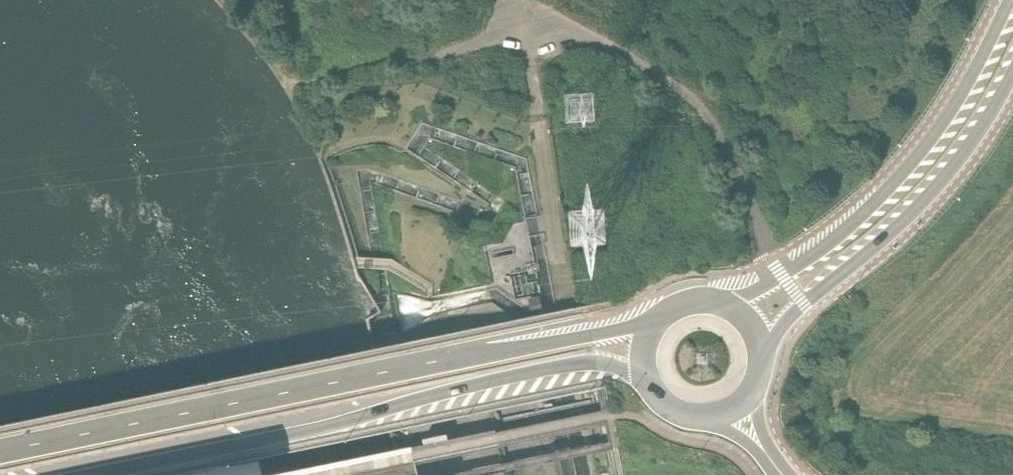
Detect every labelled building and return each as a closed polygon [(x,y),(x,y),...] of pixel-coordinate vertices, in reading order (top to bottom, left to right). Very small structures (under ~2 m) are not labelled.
[(444,459),(360,474),(447,474),(444,459)] [(257,460),(182,474),(260,474),(257,460)]
